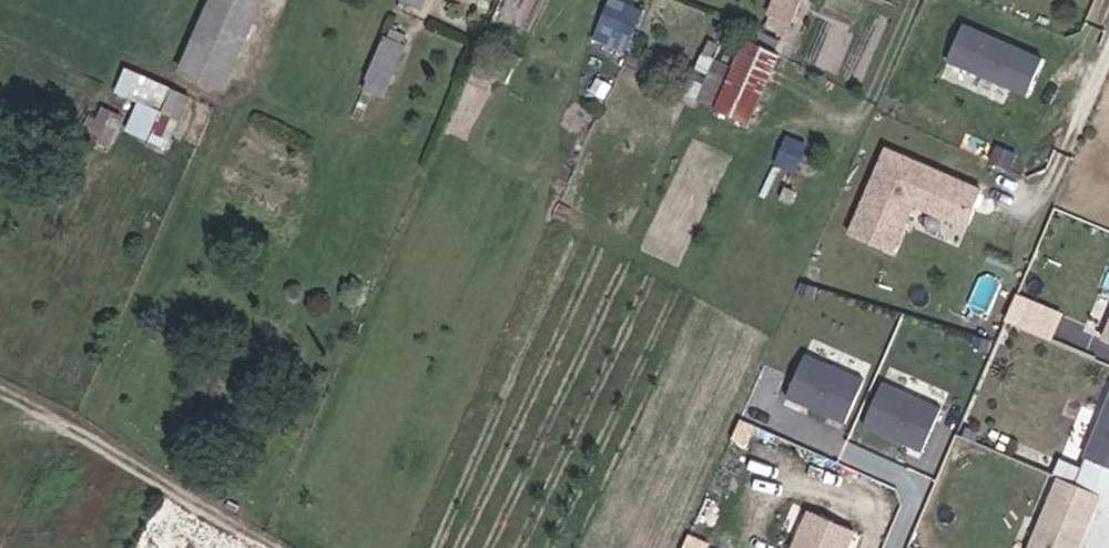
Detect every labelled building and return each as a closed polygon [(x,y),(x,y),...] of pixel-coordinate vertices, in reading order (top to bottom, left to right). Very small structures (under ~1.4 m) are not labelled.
[(268,0),(215,0),(182,72),(226,91),(268,0)] [(428,0),(404,0),(403,1),(423,11),(428,0)] [(645,6),(630,0),(609,0),(594,34),(627,48),(645,6)] [(771,16),(793,25),(804,0),(778,0),(771,16)] [(1043,59),(962,24),(947,61),(1028,95),(1043,59)] [(385,102),(408,49),(390,39),(365,93),(385,102)] [(721,110),(720,112),(726,115),(755,49),(750,46),(736,75),(721,110)] [(755,49),(726,115),(750,126),(780,60),(755,49)] [(690,97),(721,110),(736,75),(707,61),(690,97)] [(194,100),(127,72),(116,98),(138,108),(127,133),(167,152),(171,142),(175,143),(194,100)] [(92,105),(88,138),(117,141),(121,109),(92,105)] [(796,176),(807,152),(788,143),(777,168),(796,176)] [(887,149),(849,235),(891,253),(913,204),(933,212),(940,195),(974,210),(982,191),(887,149)] [(870,181),(854,174),(848,189),(864,196),(870,181)] [(796,198),(786,194),(782,202),(792,208),(796,198)] [(966,227),(974,210),(940,195),(933,212),(966,227)] [(1007,325),(1029,334),(1039,310),(1017,302),(1007,325)] [(851,420),(870,376),(811,350),(792,394),(851,420)] [(926,453),(945,409),(886,383),(867,427),(926,453)] [(1084,459),(1108,469),(1108,399),(1084,459)] [(1084,459),(1080,469),(1073,485),(1099,496),(1108,500),(1108,469),(1084,459)] [(1058,479),(1073,485),(1080,469),(1059,460),(1052,476),(1058,479)] [(1099,496),(1073,485),(1058,479),(1030,547),(1078,547),(1099,496)] [(1095,507),(1087,533),(1108,540),(1108,511),(1095,507)] [(808,508),(790,547),(846,547),(855,528),(808,508)]
